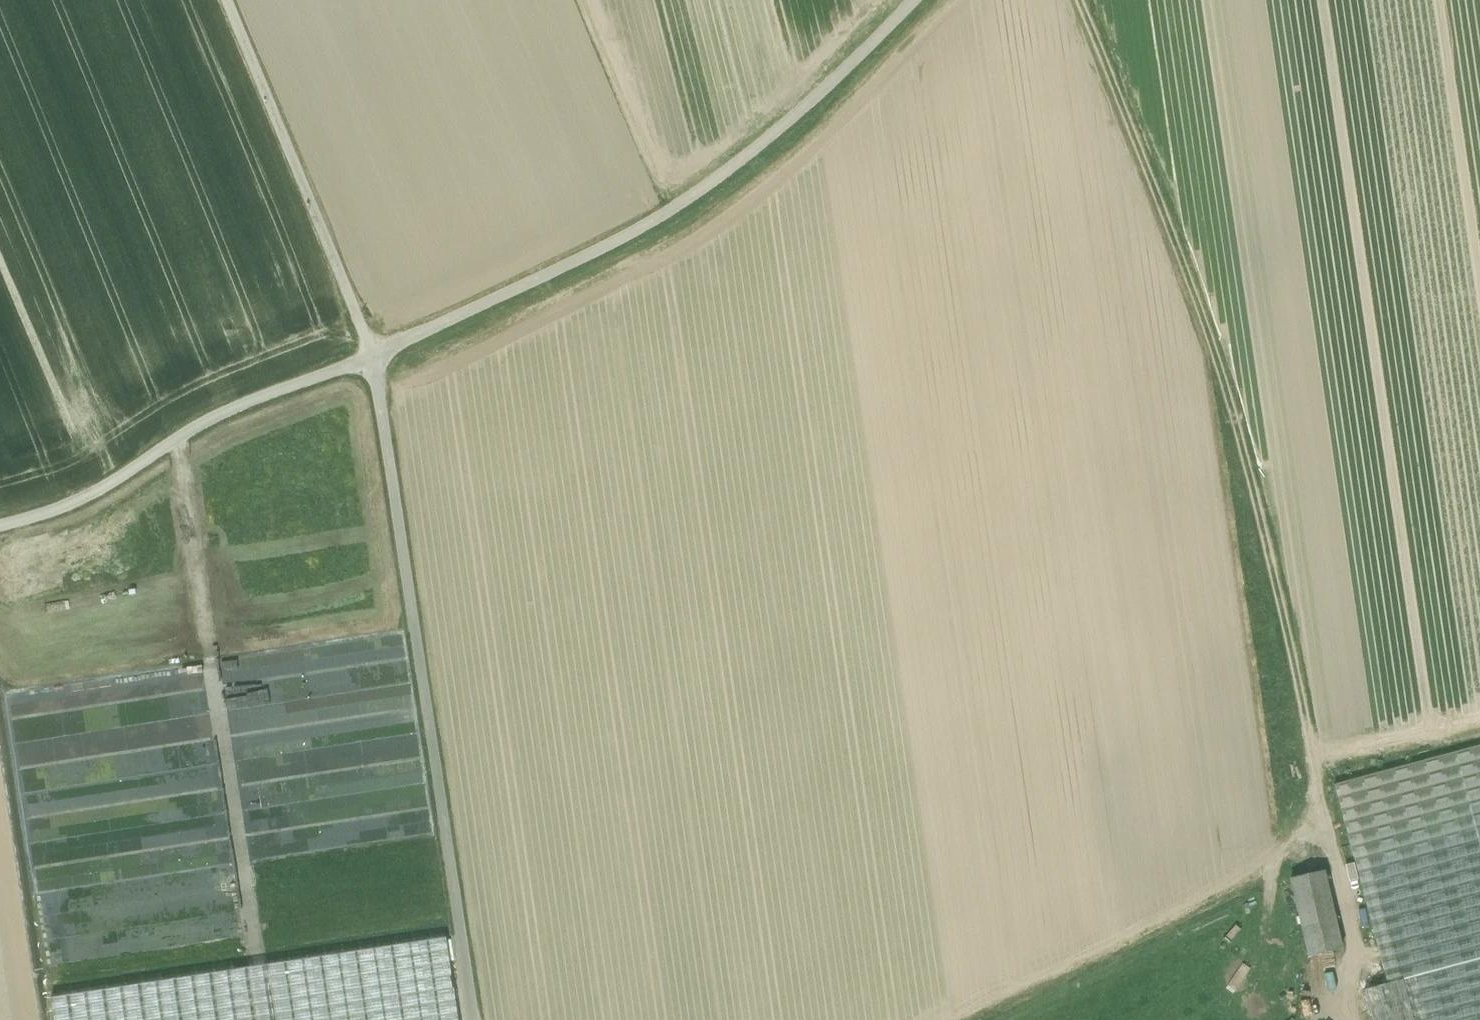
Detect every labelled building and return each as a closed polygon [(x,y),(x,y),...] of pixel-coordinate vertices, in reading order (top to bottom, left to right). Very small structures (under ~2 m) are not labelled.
[(1334,785),(1387,983),(1364,990),(1372,1019),(1479,1019),(1479,746),(1334,785)] [(1323,871),(1290,879),(1308,957),(1341,949),(1323,871)] [(51,997),(55,1019),(457,1019),(444,937),(51,997)]
